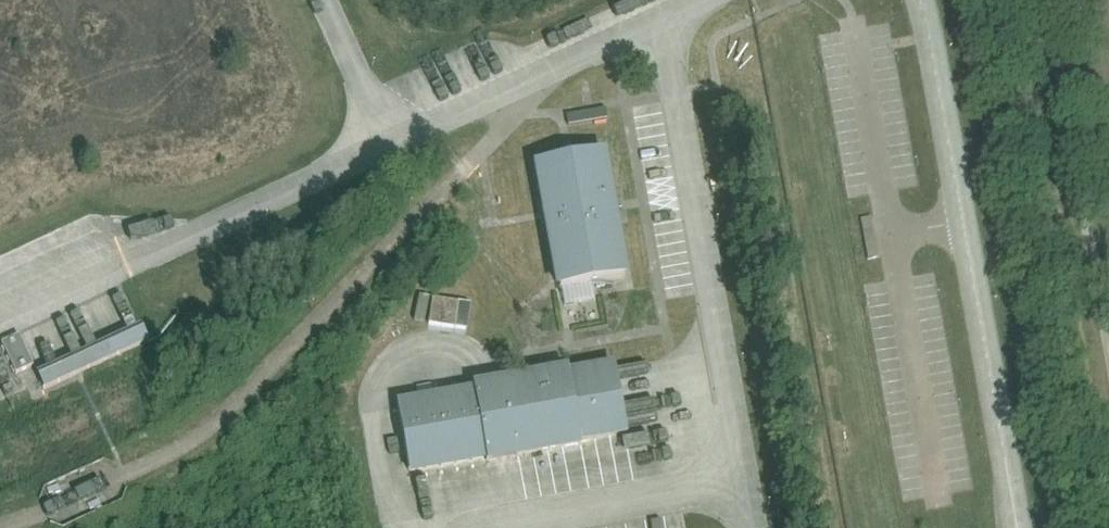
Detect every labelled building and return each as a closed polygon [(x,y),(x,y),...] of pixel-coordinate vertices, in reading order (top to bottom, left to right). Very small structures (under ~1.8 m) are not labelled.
[(595,300),(592,283),(624,277),(613,216),(619,215),(616,197),(610,198),(602,152),(538,163),(560,289),(562,289),(565,305),(595,300)] [(433,298),(429,324),(468,330),(472,304),(433,298)] [(34,365),(19,334),(2,342),(16,373),(34,365)] [(627,431),(627,430),(615,432),(604,371),(616,369),(615,367),(569,376),(568,372),(561,373),(474,389),(475,393),(398,407),(409,470),(486,457),(487,460),(581,443),(581,439),(627,431)]
